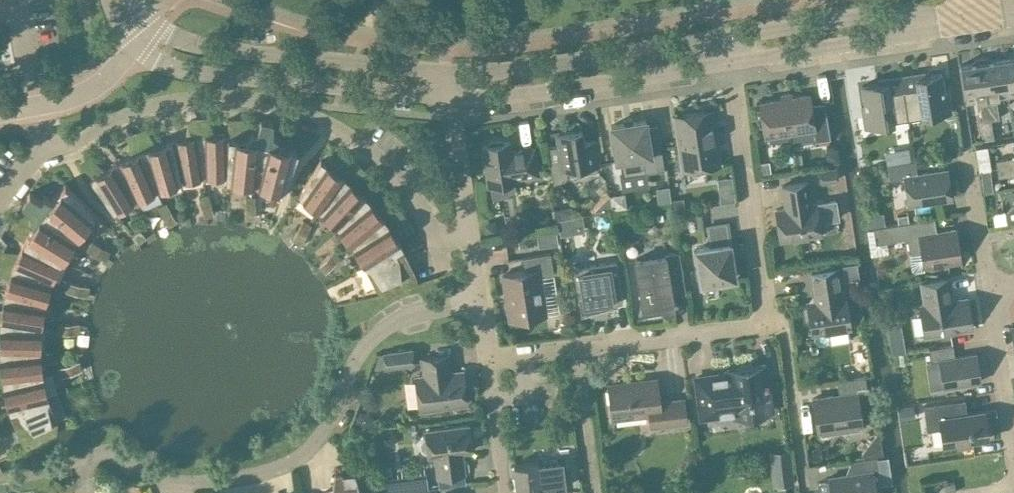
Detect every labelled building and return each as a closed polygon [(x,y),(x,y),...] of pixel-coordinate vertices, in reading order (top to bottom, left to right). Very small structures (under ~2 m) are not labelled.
[(987,55),(981,56),(991,118),(999,117),(996,96),(1009,94),(1003,58),(988,60),(987,55)] [(982,120),(991,118),(981,56),(974,57),(975,62),(960,64),(966,101),(979,99),(982,120)] [(1003,58),(1009,94),(1013,94),(1013,56),(1003,58)] [(941,72),(902,79),(907,115),(921,113),(921,114),(951,109),(948,91),(944,91),(941,72)] [(893,117),(907,115),(902,79),(862,85),(865,104),(861,104),(864,125),(894,120),(893,117)] [(809,93),(759,101),(765,135),(813,127),(816,144),(830,142),(827,119),(824,102),(811,104),(809,93)] [(720,163),(711,109),(674,114),(682,169),(720,163)] [(243,177),(255,178),(267,119),(260,117),(258,126),(250,125),(250,117),(228,118),(228,135),(229,135),(227,175),(226,175),(226,189),(227,189),(227,187),(239,188),(243,177)] [(273,120),(267,119),(255,178),(265,181),(266,194),(277,196),(277,198),(278,199),(296,148),(278,143),(277,134),(272,131),(273,120)] [(649,141),(645,119),(611,124),(616,159),(620,159),(622,175),(664,169),(659,139),(649,141)] [(583,141),(581,129),(556,133),(558,144),(548,146),(554,183),(559,182),(567,175),(566,169),(599,164),(595,139),(583,141)] [(214,135),(200,136),(203,175),(226,175),(227,175),(229,135),(228,135),(214,135)] [(186,138),(171,140),(180,179),(203,175),(200,136),(186,138)] [(504,141),(501,139),(490,140),(487,144),(482,145),(488,184),(516,180),(515,176),(538,172),(534,147),(511,150),(510,140),(504,141)] [(157,144),(143,148),(156,186),(180,179),(171,140),(157,144)] [(909,147),(884,151),(886,163),(911,160),(909,147)] [(126,156),(116,160),(135,196),(156,186),(143,148),(130,154),(126,156)] [(839,160),(838,148),(825,150),(827,162),(839,160)] [(995,159),(997,167),(1013,164),(1013,156),(995,159)] [(988,157),(976,158),(978,170),(980,170),(989,168),(988,157)] [(320,159),(299,194),(320,208),(345,177),(333,168),(321,160),(320,159)] [(104,168),(90,176),(113,209),(126,201),(135,196),(116,160),(104,168)] [(917,172),(915,160),(888,164),(890,178),(903,176),(907,204),(952,197),(948,167),(917,172)] [(768,161),(758,163),(760,174),(770,173),(768,161)] [(997,167),(998,175),(1013,173),(1013,165),(997,167)] [(838,179),(836,166),(819,169),(821,182),(838,179)] [(345,177),(320,208),(337,224),(366,197),(356,187),(345,177)] [(811,203),(807,180),(782,185),(785,207),(775,209),(780,239),(820,233),(818,221),(839,218),(836,199),(811,203)] [(29,192),(26,197),(75,232),(82,223),(93,229),(101,220),(102,221),(103,220),(65,182),(52,197),(44,194),(39,197),(29,192)] [(669,185),(656,187),(658,202),(671,200),(669,185)] [(607,191),(589,208),(592,211),(612,208),(610,195),(610,194),(607,191)] [(627,207),(625,192),(610,195),(612,208),(612,209),(627,207)] [(199,196),(201,206),(211,203),(208,193),(199,196)] [(245,196),(245,206),(255,207),(255,197),(245,196)] [(9,231),(24,239),(24,238),(60,256),(59,257),(71,263),(72,262),(71,261),(77,251),(68,242),(74,232),(75,232),(26,197),(22,202),(28,208),(24,214),(17,211),(9,231)] [(366,197),(337,224),(353,243),(385,219),(375,207),(366,197)] [(684,201),(679,197),(673,198),(674,209),(685,208),(684,201)] [(162,216),(171,211),(166,202),(157,207),(162,216)] [(213,213),(211,203),(201,206),(204,215),(213,213)] [(571,204),(555,207),(557,218),(574,215),(571,204)] [(245,206),(245,216),(255,217),(255,207),(245,206)] [(550,215),(541,207),(532,218),(541,226),(550,215)] [(1005,210),(993,212),(995,223),(1007,221),(1005,210)] [(176,219),(171,211),(162,216),(167,224),(176,219)] [(883,211),(867,214),(869,227),(885,224),(883,211)] [(496,217),(483,219),(484,231),(498,229),(496,217)] [(934,217),(873,226),(876,242),(907,237),(909,251),(911,264),(913,266),(916,267),(919,267),(923,266),(962,260),(956,226),(936,229),(934,217)] [(571,218),(558,220),(560,234),(573,232),(571,218)] [(385,219),(353,243),(366,263),(401,244),(393,232),(385,219)] [(302,220),(297,228),(306,233),(311,224),(302,220)] [(727,230),(726,222),(704,225),(707,246),(695,248),(700,282),(735,276),(727,230)] [(145,236),(139,227),(131,233),(137,241),(145,236)] [(301,242),(306,233),(297,228),(292,237),(301,242)] [(556,228),(536,231),(539,247),(558,244),(556,228)] [(18,252),(12,264),(50,278),(59,257),(60,256),(24,238),(24,239),(18,252)] [(91,240),(87,249),(96,254),(100,245),(91,240)] [(413,270),(401,244),(366,263),(376,286),(382,284),(385,293),(417,283),(413,270)] [(100,245),(96,254),(105,258),(109,249),(100,245)] [(333,249),(326,257),(333,264),(340,256),(333,249)] [(685,291),(679,251),(635,259),(643,309),(663,306),(663,308),(666,310),(671,310),(673,306),(671,293),(685,291)] [(554,273),(550,252),(523,256),(525,270),(502,274),(505,289),(508,289),(510,302),(508,305),(509,313),(512,315),(513,318),(546,313),(540,276),(554,273)] [(326,271),(333,264),(326,257),(319,264),(326,271)] [(623,300),(616,259),(576,266),(583,308),(586,310),(590,312),(593,313),(597,314),(601,314),(605,314),(604,308),(609,306),(608,301),(621,299),(621,300),(623,300)] [(856,261),(842,263),(845,279),(859,277),(856,261)] [(9,278),(4,293),(43,301),(50,278),(12,264),(9,278)] [(841,296),(836,267),(810,271),(815,300),(807,302),(812,332),(850,326),(845,296),(841,296)] [(951,299),(948,278),(921,282),(925,304),(920,305),(925,335),(971,327),(967,297),(951,299)] [(67,291),(76,293),(78,283),(68,281),(67,291)] [(78,283),(76,293),(86,295),(88,285),(78,283)] [(0,319),(0,321),(40,325),(43,301),(4,293),(2,308),(0,319)] [(39,349),(40,325),(0,321),(0,350),(39,349)] [(69,332),(68,322),(58,323),(59,333),(69,332)] [(78,322),(68,322),(69,332),(79,331),(78,322)] [(905,351),(903,336),(890,339),(892,353),(905,351)] [(953,355),(952,344),(928,348),(930,361),(938,359),(943,386),(981,380),(977,351),(953,355)] [(0,350),(0,360),(1,365),(2,380),(42,373),(39,349),(0,350)] [(384,352),(386,365),(386,366),(414,363),(412,349),(384,352)] [(374,367),(386,365),(384,352),(378,353),(374,367)] [(449,371),(447,354),(421,357),(423,375),(415,376),(420,410),(466,403),(462,370),(449,371)] [(68,363),(72,372),(81,369),(78,359),(68,363)] [(755,365),(752,362),(739,364),(737,367),(727,369),(727,372),(695,376),(701,416),(720,414),(720,411),(740,409),(741,414),(750,418),(759,416),(764,411),(771,410),(765,364),(755,365)] [(62,376),(72,372),(68,363),(59,366),(62,376)] [(42,373),(2,380),(5,393),(9,408),(47,396),(42,373)] [(867,390),(864,375),(837,379),(839,393),(813,397),(818,430),(861,423),(856,391),(867,390)] [(659,401),(656,378),(608,383),(612,417),(650,413),(651,425),(686,421),(683,398),(659,401)] [(47,396),(9,408),(19,435),(25,446),(55,430),(50,422),(56,420),(47,396)] [(967,412),(965,399),(923,405),(927,433),(941,431),(943,444),(988,438),(984,410),(967,412)] [(472,450),(468,424),(425,430),(425,436),(423,436),(420,439),(421,447),(424,450),(427,449),(428,455),(434,455),(437,476),(465,472),(462,451),(472,450)] [(875,434),(861,453),(865,456),(881,454),(883,453),(880,436),(876,432),(875,434)] [(920,459),(919,451),(908,453),(909,461),(920,459)] [(829,476),(829,480),(831,492),(876,492),(875,484),(892,481),(888,455),(877,457),(877,455),(867,457),(851,459),(851,460),(853,459),(856,473),(844,475),(830,477),(830,476),(829,476)] [(513,464),(516,491),(536,489),(537,492),(561,492),(560,486),(565,486),(565,484),(563,468),(562,458),(538,461),(513,464)] [(398,465),(383,467),(385,482),(400,480),(398,465)] [(790,465),(772,467),(774,483),(791,481),(790,465)] [(354,471),(335,474),(331,492),(361,492),(354,471)] [(956,491),(954,481),(944,483),(946,492),(956,491)]
